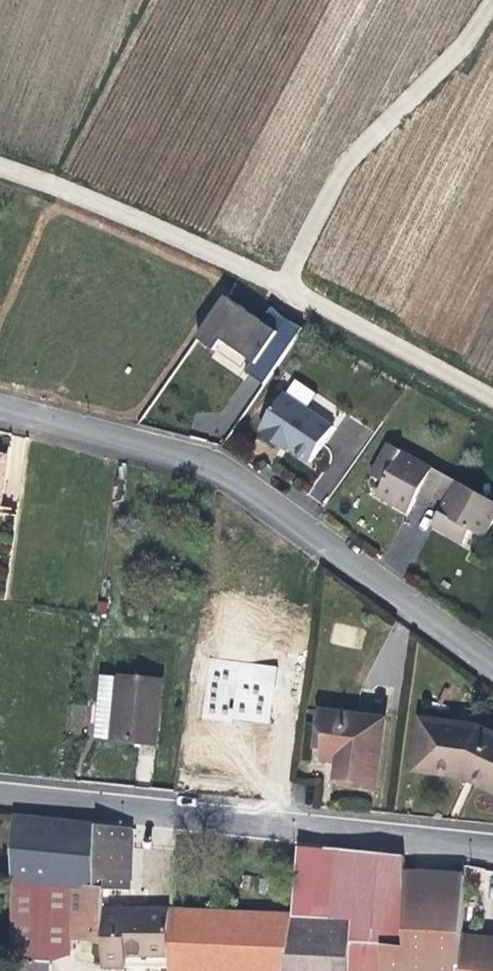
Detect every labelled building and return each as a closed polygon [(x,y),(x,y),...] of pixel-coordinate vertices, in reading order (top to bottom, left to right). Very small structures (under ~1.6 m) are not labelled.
[(252,376),(266,387),(305,330),(273,310),(265,322),(227,296),(198,340),(218,355),(214,360),(248,382),(252,376)] [(261,433),(277,445),(280,441),(288,447),(308,462),(333,427),(284,392),(259,427),(264,430),(261,433)] [(280,441),(277,445),(285,451),(288,447),(280,441)] [(492,523),(492,503),(387,444),(370,476),(383,483),(376,496),(409,515),(420,497),(442,509),(431,527),(464,546),(471,532),(484,540),(492,523)] [(202,717),(269,725),(276,666),(210,657),(202,717)] [(160,682),(105,676),(98,740),(155,746),(160,682)] [(319,710),(316,727),(325,733),(323,748),(321,760),(338,763),(337,779),(340,780),(339,783),(355,785),(354,789),(376,792),(386,720),(319,710)] [(453,777),(465,779),(468,770),(492,782),(492,735),(478,728),(460,726),(419,720),(413,771),(453,777)] [(325,733),(316,727),(314,747),(323,748),(325,733)] [(465,779),(492,792),(492,782),(468,770),(465,779)] [(130,828),(14,816),(12,880),(74,887),(73,940),(102,945),(93,897),(92,886),(101,887),(127,888),(130,828)] [(298,845),(291,916),(285,970),(384,970),(384,946),(407,948),(406,872),(405,857),(298,845)] [(406,872),(407,948),(384,946),(384,970),(460,970),(462,935),(465,876),(406,872)] [(74,887),(12,880),(11,952),(22,953),(22,962),(45,962),(73,949),(73,940),(74,887)] [(100,908),(101,887),(92,886),(93,897),(102,945),(101,965),(171,969),(174,911),(100,908)] [(174,911),(171,969),(171,970),(285,970),(291,916),(174,911)] [(460,970),(492,970),(492,939),(462,935),(460,970)] [(22,962),(21,970),(45,970),(45,962),(22,962)]
